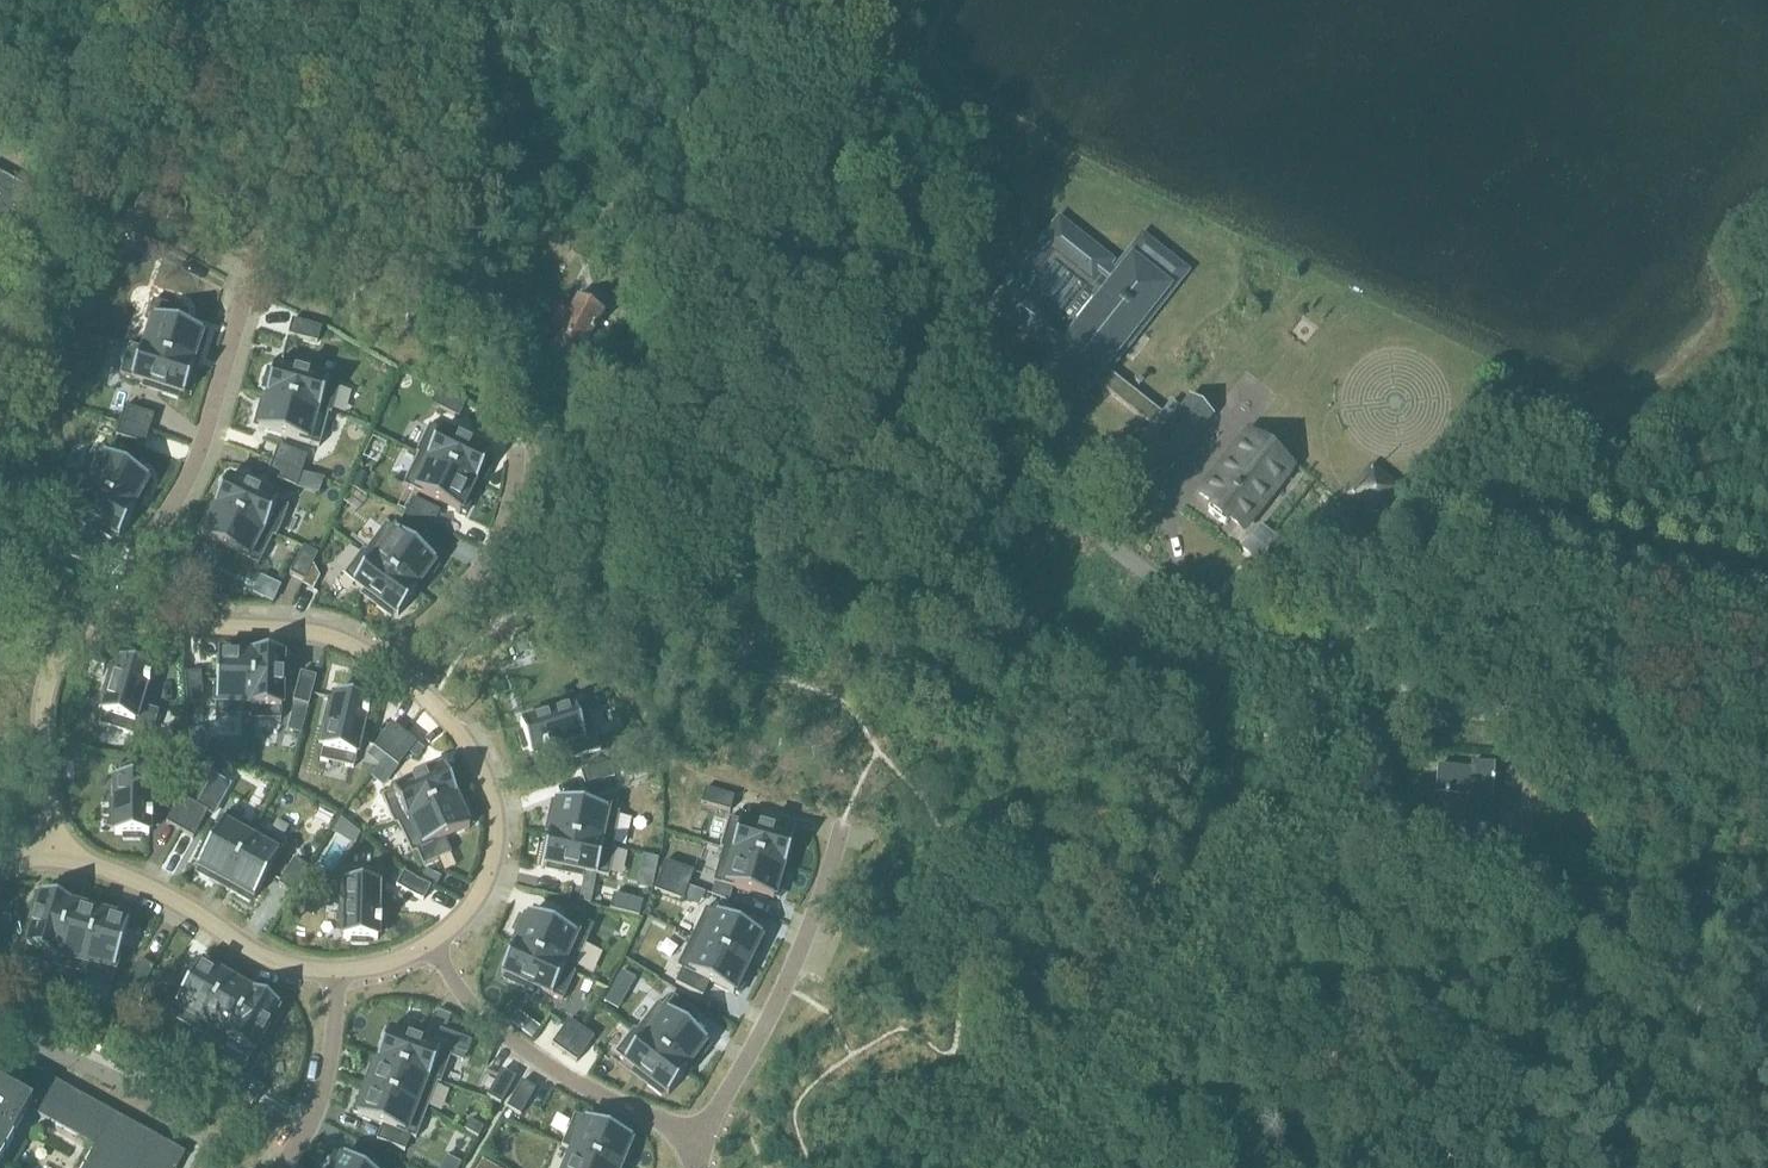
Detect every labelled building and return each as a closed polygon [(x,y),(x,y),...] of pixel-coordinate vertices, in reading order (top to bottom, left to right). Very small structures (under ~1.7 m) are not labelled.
[(29,188),(0,172),(0,241),(29,188)] [(1010,286),(995,306),(1043,344),(1048,338),(1062,350),(1051,364),(1084,390),(1093,379),(1153,426),(1160,416),(1101,369),(1165,288),(1131,261),(1116,279),(1103,268),(1108,263),(1059,224),(1043,244),(1047,247),(1043,251),(1029,240),(1003,273),(1017,284),(1014,289),(1010,286)] [(158,291),(155,300),(168,304),(171,295),(158,291)] [(602,315),(575,300),(548,350),(575,364),(602,315)] [(143,350),(143,351),(192,367),(192,366),(197,352),(202,354),(207,337),(202,335),(203,333),(178,325),(182,310),(153,301),(148,317),(153,319),(143,350)] [(292,320),(288,336),(317,343),(321,328),(292,320)] [(130,346),(120,375),(163,389),(161,394),(178,400),(178,399),(179,395),(180,395),(185,396),(194,366),(192,366),(192,367),(143,351),(143,350),(130,346)] [(268,370),(262,390),(267,392),(266,397),(268,397),(268,396),(329,413),(328,414),(331,415),(339,385),(296,373),(297,368),(281,363),(279,368),(274,367),(273,372),(268,370)] [(438,392),(431,405),(459,419),(463,409),(466,405),(465,405),(465,404),(438,391),(438,392)] [(259,410),(254,427),(259,428),(259,431),(319,448),(328,414),(329,413),(268,396),(268,397),(264,411),(259,410)] [(1151,447),(1141,459),(1164,477),(1211,417),(1189,399),(1180,410),(1171,403),(1160,416),(1153,426),(1142,440),(1151,447)] [(125,407),(120,422),(149,431),(154,417),(125,407)] [(120,422),(116,437),(144,446),(149,431),(120,422)] [(430,426),(416,453),(419,455),(419,454),(476,481),(475,482),(477,483),(479,479),(484,481),(493,462),(488,460),(491,455),(486,453),(488,448),(473,441),(470,445),(430,426)] [(1244,437),(1199,494),(1213,505),(1207,512),(1224,526),(1230,519),(1244,530),(1290,473),(1244,437)] [(278,446),(273,461),(301,471),(307,457),(278,446)] [(77,480),(77,481),(132,511),(132,510),(139,497),(144,500),(152,484),(148,482),(149,479),(94,449),(77,480)] [(419,455),(403,486),(460,514),(461,511),(466,514),(473,497),(469,495),(475,482),(476,481),(419,454),(419,455)] [(273,461),(268,476),(296,486),(301,471),(273,461)] [(1354,495),(1353,495),(1352,496),(1353,497),(1354,496),(1376,513),(1376,514),(1377,515),(1378,514),(1377,513),(1394,491),(1395,492),(1396,491),(1395,490),(1394,491),(1372,473),(1373,472),(1372,471),(1371,472),(1372,473),(1354,495)] [(227,479),(214,507),(216,508),(217,507),(274,533),(273,534),(276,535),(289,507),(248,488),(250,483),(234,476),(232,481),(227,479)] [(75,478),(60,506),(99,528),(97,532),(112,540),(114,536),(119,538),(134,511),(132,510),(132,511),(77,481),(77,480),(75,478)] [(413,499),(406,513),(433,526),(440,512),(413,499)] [(205,519),(198,535),(203,537),(201,540),(206,542),(204,547),(222,555),(224,550),(258,566),(273,534),(274,533),(217,507),(216,508),(210,521),(205,519)] [(406,513),(399,527),(427,540),(433,526),(406,513)] [(365,553),(364,554),(414,591),(415,590),(424,579),(428,582),(439,568),(435,564),(436,562),(386,525),(365,553)] [(65,542),(61,557),(91,564),(94,549),(65,542)] [(304,548),(290,575),(304,582),(309,572),(313,565),(318,555),(304,548)] [(363,551),(344,576),(380,603),(377,607),(391,617),(394,613),(398,616),(417,591),(415,590),(414,591),(364,554),(365,553),(363,551)] [(304,582),(302,586),(313,591),(320,578),(313,565),(309,572),(304,582)] [(217,653),(215,716),(250,717),(251,717),(253,654),(252,654),(238,654),(238,649),(220,648),(220,653),(217,653)] [(250,717),(250,720),(281,721),(283,676),(288,676),(288,659),(283,658),(283,653),(252,652),(252,654),(253,654),(251,717),(250,717)] [(104,709),(99,726),(150,741),(158,712),(141,707),(140,707),(141,704),(146,687),(149,687),(150,684),(147,683),(151,670),(143,668),(144,663),(145,663),(128,658),(127,662),(127,663),(120,660),(119,660),(117,665),(117,666),(109,692),(109,693),(104,692),(104,691),(99,707),(104,709)] [(201,673),(185,675),(188,705),(203,704),(201,673)] [(301,674),(293,703),(308,707),(316,678),(301,674)] [(323,727),(319,743),(324,744),(320,761),(342,767),(353,769),(365,719),(368,720),(369,716),(366,715),(369,702),(361,700),(362,695),(345,691),(344,696),(336,694),(328,728),(323,727)] [(523,732),(518,734),(523,750),(528,749),(531,757),(543,753),(544,756),(548,754),(547,751),(567,745),(572,759),(601,750),(585,703),(569,709),(567,704),(551,709),(553,714),(520,724),(523,732)] [(392,724),(373,748),(386,758),(404,734),(392,724)] [(640,733),(617,741),(622,754),(644,747),(640,733)] [(404,734),(386,758),(398,767),(417,743),(404,734)] [(654,746),(632,753),(628,773),(651,765),(654,746)] [(609,764),(581,773),(585,788),(614,779),(609,764)] [(424,777),(382,796),(395,824),(398,823),(397,822),(455,796),(455,797),(457,797),(444,768),(440,770),(437,765),(422,772),(424,777)] [(110,785),(110,801),(115,801),(115,836),(123,836),(123,841),(140,841),(140,836),(149,836),(149,823),(152,823),(152,819),(149,819),(149,767),(115,767),(115,785),(110,785)] [(212,774),(194,805),(208,813),(207,814),(214,818),(232,785),(212,774)] [(705,789),(700,804),(729,813),(734,798),(705,789)] [(455,796),(397,822),(398,823),(412,855),(417,852),(423,866),(451,854),(445,840),(469,829),(468,827),(473,825),(466,808),(461,810),(455,797),(455,796)] [(181,798),(166,824),(180,831),(194,805),(181,798)] [(552,801),(548,819),(553,820),(551,834),(550,836),(581,842),(612,848),(612,847),(619,813),(558,800),(557,803),(552,801)] [(194,805),(180,831),(193,839),(207,814),(208,813),(194,805)] [(204,845),(195,862),(199,864),(197,868),(199,869),(196,874),(209,881),(212,877),(226,884),(256,829),(227,813),(209,847),(204,845)] [(729,819),(720,849),(723,849),(723,848),(783,866),(783,867),(785,868),(794,838),(789,836),(790,831),(789,831),(773,826),(772,831),(729,819)] [(256,829),(226,884),(239,892),(236,896),(249,903),(252,899),(254,900),(284,845),(256,829)] [(548,834),(542,864),(547,865),(546,870),(563,874),(564,869),(584,873),(583,878),(578,903),(590,905),(596,876),(608,878),(615,848),(612,847),(612,848),(581,842),(550,836),(551,834),(548,834)] [(723,849),(713,883),(773,900),(774,898),(779,899),(784,882),(779,881),(783,867),(783,866),(723,848),(723,849)] [(640,868),(655,872),(658,860),(643,856),(640,868)] [(295,860),(278,886),(292,894),(308,868),(295,860)] [(665,861),(659,875),(687,887),(693,872),(665,861)] [(339,888),(339,905),(344,905),(343,939),(352,940),(352,945),(369,945),(369,940),(377,940),(378,927),(381,927),(381,923),(378,923),(379,872),(345,871),(344,888),(339,888)] [(404,872),(397,886),(424,900),(431,886),(404,872)] [(659,875),(654,890),(682,901),(687,887),(659,875)] [(36,916),(23,959),(53,968),(54,965),(53,965),(70,905),(71,905),(72,903),(42,894),(41,899),(36,898),(31,914),(36,916)] [(613,894),(609,909),(638,917),(642,902),(613,894)] [(70,905),(53,965),(54,965),(80,973),(98,913),(97,913),(99,908),(86,904),(85,909),(71,905),(70,905)] [(706,909),(691,938),(747,966),(754,952),(759,954),(765,941),(761,939),(762,936),(706,909)] [(98,913),(80,973),(111,982),(129,922),(127,921),(128,917),(128,916),(114,912),(112,917),(98,913)] [(515,946),(515,947),(572,973),(573,972),(593,926),(566,914),(559,928),(530,914),(529,917),(524,914),(517,931),(521,933),(515,946)] [(682,970),(675,984),(702,997),(709,983),(733,995),(734,993),(739,995),(745,982),(741,980),(747,966),(691,938),(677,968),(682,970)] [(514,945),(501,973),(505,975),(503,980),(504,981),(519,987),(521,983),(562,1001),(575,973),(573,972),(572,973),(515,947),(515,946),(514,945)] [(173,978),(158,1004),(171,1012),(168,1017),(196,1033),(227,979),(215,971),(217,967),(205,959),(202,964),(200,963),(186,986),(173,978)] [(138,995),(153,968),(140,960),(125,987),(138,995)] [(629,991),(636,979),(622,971),(615,983),(629,991)] [(227,979),(196,1033),(220,1047),(221,1048),(253,994),(252,993),(240,986),(243,981),(231,975),(229,979),(227,979)] [(46,980),(38,993),(47,999),(48,998),(55,986),(46,980)] [(220,1047),(219,1050),(245,1065),(268,1026),(273,1029),(282,1014),(277,1011),(280,1007),(253,991),(252,993),(253,994),(221,1048),(220,1047)] [(142,1016),(152,998),(141,992),(131,1009),(142,1016)] [(636,1031),(635,1032),(685,1071),(686,1070),(694,1058),(698,1062),(709,1047),(705,1044),(707,1042),(686,1026),(695,1014),(671,995),(662,1007),(657,1004),(636,1031)] [(569,1020),(551,1045),(564,1054),(582,1029),(569,1020)] [(388,1031),(377,1060),(379,1061),(379,1060),(405,1070),(427,1078),(428,1079),(438,1082),(437,1084),(440,1085),(450,1057),(462,1062),(464,1056),(466,1056),(471,1042),(433,1028),(427,1041),(429,1042),(427,1046),(409,1039),(411,1035),(396,1029),(395,1029),(395,1028),(393,1033),(388,1031)] [(582,1029),(564,1054),(576,1063),(594,1038),(582,1029)] [(634,1029),(615,1054),(650,1082),(647,1086),(661,1097),(664,1092),(668,1096),(687,1071),(686,1070),(685,1071),(635,1032),(636,1031),(634,1029)] [(174,1057),(174,1058),(181,1066),(193,1056),(191,1053),(185,1047),(174,1057)] [(369,1072),(364,1084),(369,1086),(369,1087),(427,1109),(437,1084),(438,1082),(428,1079),(427,1078),(405,1070),(379,1060),(379,1061),(374,1074),(369,1072)] [(30,1067),(15,1092),(33,1102),(28,1110),(94,1147),(83,1167),(177,1167),(185,1153),(30,1067)] [(502,1071),(487,1097),(500,1105),(516,1079),(502,1071)] [(238,1074),(230,1087),(256,1103),(264,1090),(238,1074)] [(509,1104),(506,1108),(507,1108),(520,1116),(535,1090),(522,1082),(509,1104)] [(28,1110),(33,1102),(15,1092),(0,1084),(0,1160),(28,1110)] [(358,1099),(353,1113),(358,1115),(357,1117),(382,1127),(376,1141),(405,1152),(410,1138),(416,1140),(427,1109),(369,1087),(363,1101),(358,1099)] [(561,1147),(572,1151),(572,1150),(616,1167),(620,1167),(626,1155),(630,1157),(636,1144),(631,1142),(632,1139),(574,1115),(561,1147)] [(470,1120),(464,1130),(478,1137),(483,1128),(470,1120)] [(572,1150),(572,1151),(565,1167),(616,1167),(572,1150)] [(343,1156),(342,1158),(337,1155),(330,1167),(362,1167),(343,1156)] [(374,1157),(367,1167),(391,1167),(374,1157)] [(441,1167),(459,1167),(461,1164),(447,1157),(441,1167)]
